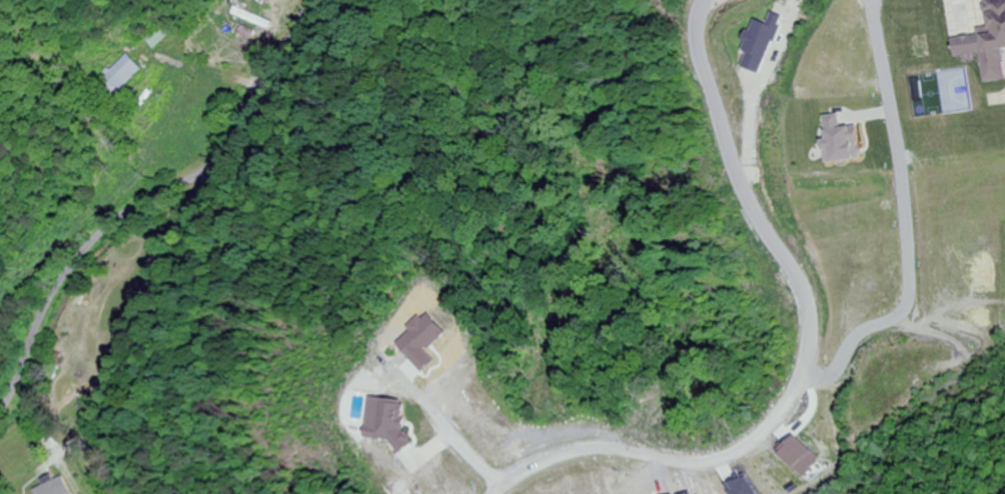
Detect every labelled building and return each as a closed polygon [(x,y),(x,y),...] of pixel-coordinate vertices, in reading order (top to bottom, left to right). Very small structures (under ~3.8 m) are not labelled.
[(243,0),(231,0),(224,14),(268,35),(277,16),(243,0)] [(975,29),(976,36),(952,39),(955,60),(980,57),(983,83),(1004,80),(1001,50),(1004,49),(1004,0),(985,0),(989,28),(975,29)] [(172,32),(161,20),(141,38),(152,50),(172,32)] [(114,99),(141,69),(124,54),(102,77),(110,84),(104,90),(114,99)] [(90,474),(97,491),(107,487),(100,470),(90,474)]
